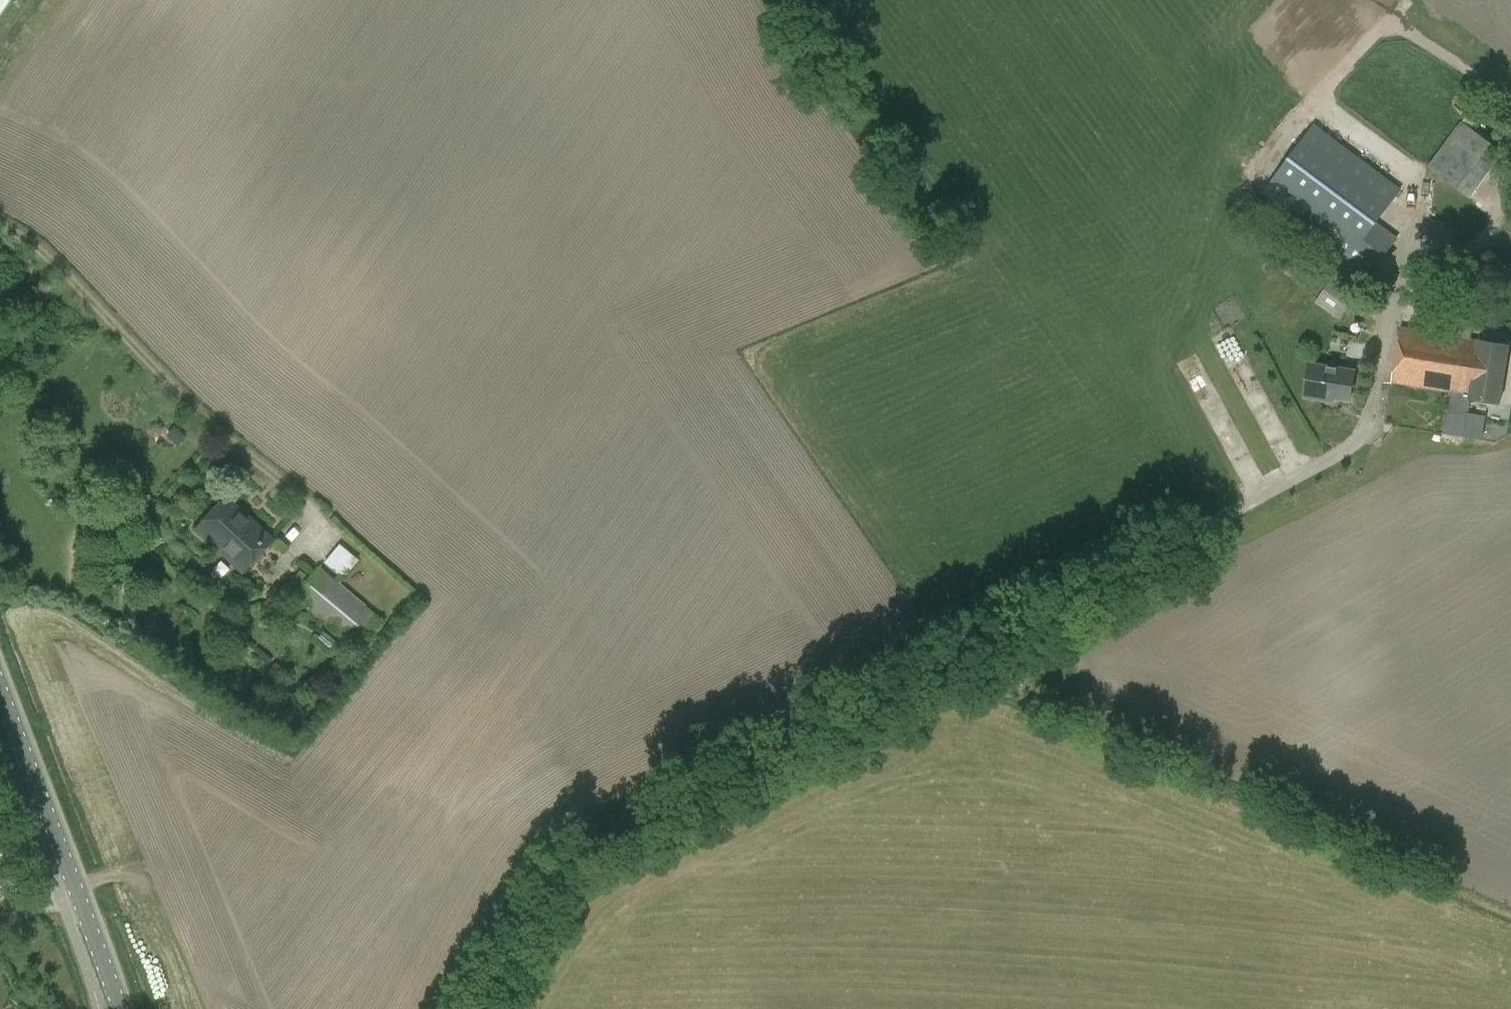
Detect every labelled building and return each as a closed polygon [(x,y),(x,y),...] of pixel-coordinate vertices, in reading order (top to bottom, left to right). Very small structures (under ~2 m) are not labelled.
[(10,0),(0,0),(0,14),(10,0)] [(1440,150),(1453,161),(1421,204),(1464,238),(1497,191),(1477,177),(1500,146),(1463,119),(1440,150)] [(1336,274),(1326,291),(1349,307),(1398,238),(1377,222),(1402,189),(1314,123),(1263,192),(1347,256),(1336,274)] [(1509,345),(1479,340),(1479,339),(1471,337),(1474,321),(1458,318),(1455,334),(1400,325),(1391,383),(1451,392),(1448,410),(1388,400),(1384,424),(1465,437),(1471,399),(1500,403),(1509,345)] [(1350,402),(1355,370),(1309,363),(1304,398),(1323,401),(1324,397),(1350,402)] [(1471,400),(1469,411),(1487,413),(1488,403),(1471,400)] [(225,496),(195,529),(242,572),(272,540),(225,496)] [(322,560),(339,575),(355,557),(338,542),(322,560)] [(383,621),(319,566),(292,598),(357,652),(383,621)]
